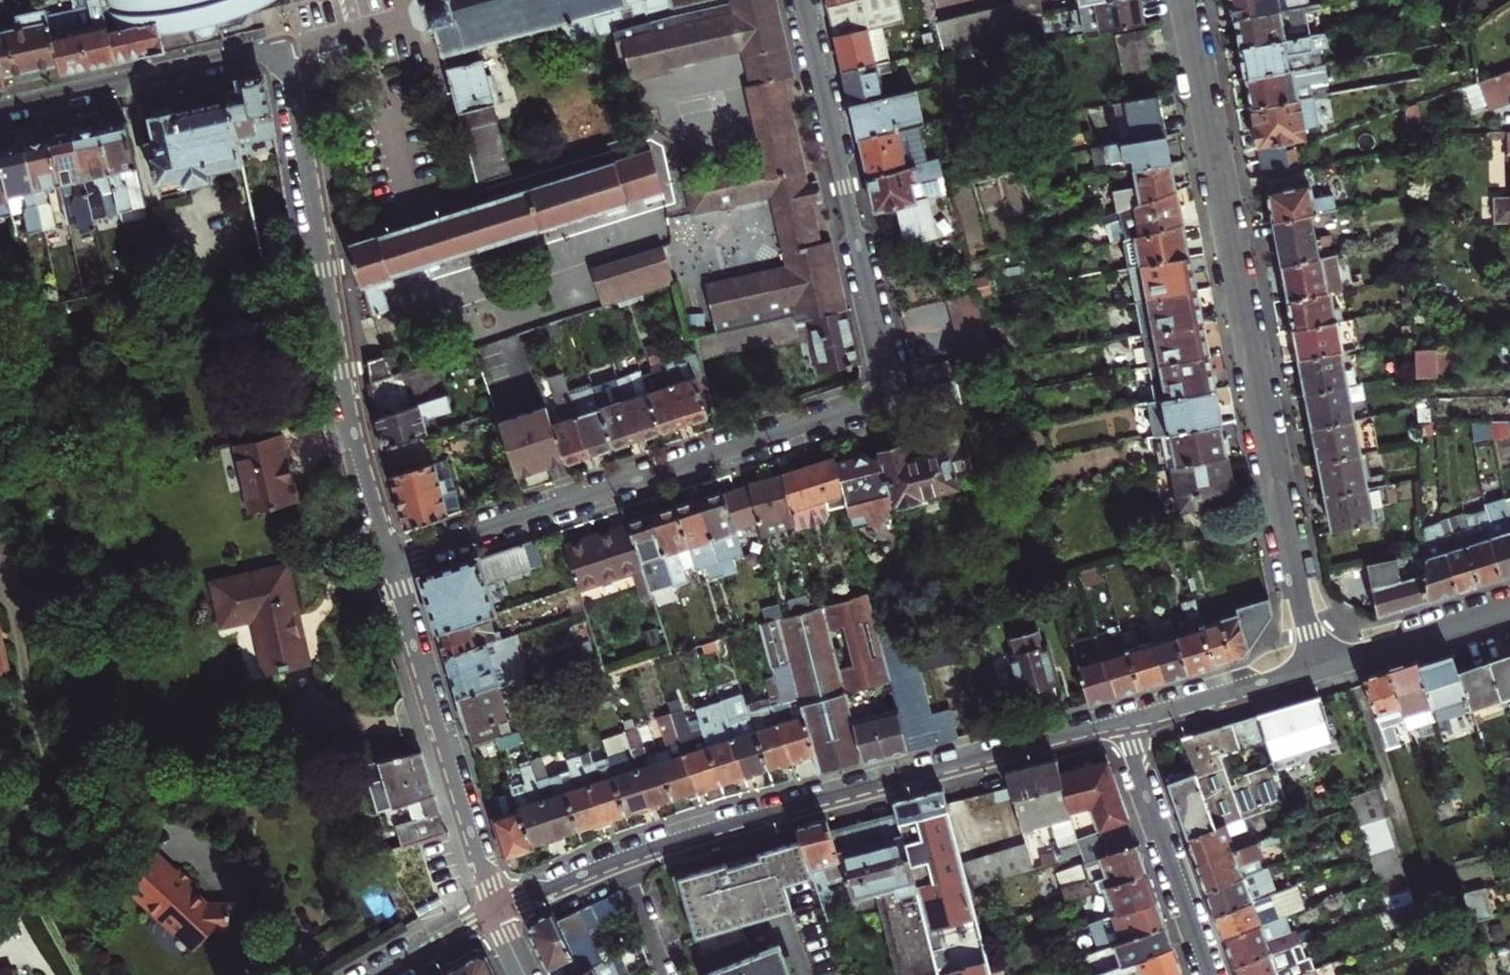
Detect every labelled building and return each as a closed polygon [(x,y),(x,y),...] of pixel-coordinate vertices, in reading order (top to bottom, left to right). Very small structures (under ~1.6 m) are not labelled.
[(74,9),(88,68),(115,62),(109,35),(108,31),(100,0),(72,0),(74,9)] [(108,31),(109,35),(115,62),(142,56),(167,50),(213,40),(224,37),(222,28),(243,23),(250,13),(298,0),(100,0),(108,31)] [(430,29),(436,28),(442,50),(440,50),(441,56),(443,55),(444,57),(446,56),(445,53),(463,49),(463,51),(466,51),(465,48),(478,45),(488,42),(489,45),(491,44),(490,42),(508,37),(509,39),(511,39),(511,36),(529,31),(530,33),(532,33),(532,31),(550,26),(550,28),(553,27),(552,25),(557,24),(563,44),(594,36),(613,31),(674,14),(670,0),(422,0),(430,29)] [(674,14),(613,31),(623,77),(630,75),(631,80),(669,71),(668,66),(741,49),(750,85),(784,79),(793,76),(776,0),(731,0),(674,14)] [(674,14),(731,0),(670,0),(674,14)] [(828,4),(836,36),(867,29),(883,26),(903,21),(898,0),(845,0),(828,4)] [(1039,0),(1014,0),(1014,2),(1015,4),(1018,16),(1041,11),(1039,0)] [(1144,23),(1140,0),(1100,0),(1079,4),(1085,34),(1144,23)] [(1235,18),(1308,6),(1307,0),(1232,0),(1235,18)] [(1488,7),(1485,0),(1473,0),(1478,12),(1488,7)] [(952,46),(959,45),(972,41),(974,41),(1021,29),(1018,16),(1015,4),(1014,2),(936,21),(944,48),(952,46)] [(1235,18),(1241,47),(1310,36),(1305,12),(1320,10),(1319,4),(1308,6),(1235,18)] [(0,31),(0,60),(4,77),(58,65),(47,16),(45,8),(43,8),(39,6),(28,8),(26,12),(16,15),(19,27),(0,31)] [(47,16),(58,65),(60,75),(88,68),(74,9),(47,16)] [(883,26),(867,29),(875,64),(891,60),(883,26)] [(875,64),(867,29),(836,36),(843,71),(875,64)] [(1114,35),(1118,54),(1149,48),(1145,29),(1114,35)] [(1310,36),(1241,47),(1246,77),(1316,65),(1314,49),(1319,49),(1327,48),(1324,33),(1310,36)] [(959,45),(952,46),(956,61),(975,55),(972,41),(959,45)] [(444,57),(447,69),(482,59),(478,45),(465,48),(466,51),(463,51),(463,49),(445,53),(446,56),(444,57)] [(1149,48),(1118,54),(1122,73),(1152,67),(1149,48)] [(1319,49),(1314,49),(1316,65),(1322,65),(1319,49)] [(459,114),(493,105),(500,103),(493,75),(487,77),(483,59),(482,59),(447,69),(459,114)] [(893,71),(891,60),(875,64),(843,71),(851,105),(883,97),(878,74),(893,71)] [(1316,65),(1246,77),(1252,107),(1312,96),(1310,84),(1328,81),(1325,64),(1322,65),(1316,65)] [(1478,81),(1478,82),(1465,87),(1474,110),(1486,105),(1488,110),(1509,103),(1508,97),(1509,96),(1509,70),(1478,81)] [(238,143),(276,136),(267,81),(258,75),(244,79),(239,87),(239,90),(241,97),(228,100),(228,102),(238,143)] [(745,86),(760,149),(798,140),(784,79),(750,85),(745,86)] [(883,97),(851,105),(859,139),(922,124),(925,123),(917,89),(883,97)] [(226,93),(228,100),(241,97),(239,90),(226,93)] [(1158,96),(1125,101),(1133,141),(1165,135),(1158,96)] [(1318,125),(1313,96),(1312,96),(1252,107),(1254,120),(1252,120),(1263,177),(1264,177),(1301,170),(1295,148),(1287,151),(1286,146),(1288,143),(1288,142),(1301,139),(1304,134),(1303,128),(1318,125)] [(1133,141),(1125,101),(1114,103),(1122,143),(1133,141)] [(158,181),(183,175),(185,184),(212,178),(210,169),(242,162),(238,143),(228,102),(179,112),(178,109),(150,115),(155,138),(158,153),(150,155),(156,181),(158,181)] [(1417,134),(1415,104),(1404,108),(1406,134),(1417,134)] [(463,129),(497,120),(493,105),(459,114),(463,129)] [(463,129),(470,156),(477,183),(511,173),(497,120),(463,129)] [(102,128),(120,212),(144,206),(125,123),(102,128)] [(931,160),(922,124),(859,139),(868,177),(931,160)] [(74,134),(93,218),(120,212),(102,128),(74,134)] [(74,134),(50,139),(69,223),(80,220),(83,231),(95,229),(93,218),(74,134)] [(1131,158),(1133,168),(1170,162),(1165,135),(1133,141),(1122,143),(1091,148),(1095,165),(1118,160),(1131,158)] [(150,155),(158,153),(155,138),(146,140),(149,155),(150,155)] [(25,145),(44,229),(69,223),(50,139),(25,145)] [(716,332),(794,313),(796,321),(847,309),(831,241),(821,243),(816,221),(809,223),(797,172),(805,171),(798,140),(760,149),(762,158),(683,176),(692,214),(721,208),(721,210),(736,207),(735,204),(771,196),(787,266),(706,285),(716,332)] [(1382,144),(1384,152),(1400,149),(1398,141),(1382,144)] [(0,150),(0,158),(13,214),(18,235),(44,229),(25,145),(0,150)] [(663,192),(661,186),(650,150),(621,159),(482,202),(401,228),(414,269),(663,192)] [(1396,165),(1407,163),(1406,152),(1394,154),(1396,165)] [(0,158),(0,217),(13,214),(0,158)] [(1133,168),(1131,158),(1118,160),(1120,171),(1133,168)] [(931,160),(868,177),(876,212),(899,206),(908,244),(934,238),(926,200),(938,197),(948,195),(938,159),(931,160)] [(1170,162),(1133,168),(1136,186),(1112,191),(1116,213),(1176,191),(1170,162)] [(1273,221),(1310,214),(1350,207),(1348,200),(1335,202),(1334,194),(1312,198),(1307,169),(1301,170),(1264,177),(1273,221)] [(809,188),(805,171),(797,172),(809,223),(816,221),(812,203),(822,201),(818,186),(809,188)] [(158,181),(161,193),(186,187),(185,184),(183,175),(158,181)] [(251,201),(246,180),(235,182),(239,204),(251,201)] [(1067,180),(1057,181),(1058,189),(1068,187),(1067,180)] [(1176,191),(1116,213),(1101,218),(1102,224),(1107,224),(1110,243),(1124,239),(1182,224),(1176,191)] [(1495,217),(1509,217),(1509,197),(1495,197),(1495,217)] [(1273,221),(1281,265),(1319,258),(1315,238),(1310,214),(1273,221)] [(1188,256),(1182,224),(1124,239),(1130,267),(1188,256)] [(347,244),(361,286),(362,286),(372,315),(389,309),(383,288),(394,285),(391,277),(414,269),(401,228),(347,244)] [(1315,238),(1319,258),(1333,255),(1329,235),(1315,238)] [(591,268),(602,307),(618,301),(674,283),(663,246),(591,268)] [(1335,255),(1342,289),(1353,287),(1347,253),(1335,255)] [(1319,258),(1281,265),(1288,299),(1331,291),(1342,289),(1335,255),(1333,255),(1319,258)] [(1188,256),(1130,267),(1136,302),(1195,291),(1188,256)] [(1423,280),(1412,280),(1413,301),(1424,301),(1423,280)] [(1201,322),(1195,291),(1136,302),(1143,334),(1201,322)] [(1334,308),(1331,291),(1288,299),(1294,329),(1334,321),(1348,319),(1345,306),(1334,308)] [(946,300),(950,314),(954,328),(967,372),(995,363),(994,362),(975,292),(946,300)] [(821,373),(859,364),(847,309),(796,321),(794,313),(716,332),(696,336),(700,352),(701,357),(799,335),(800,341),(813,338),(821,373)] [(582,313),(570,317),(573,325),(584,321),(582,313)] [(1340,350),(1355,348),(1363,346),(1358,317),(1348,319),(1334,321),(1340,350)] [(1334,321),(1294,329),(1299,358),(1340,350),(1334,321)] [(1143,334),(1149,366),(1207,355),(1201,322),(1143,334)] [(1416,329),(1417,349),(1428,349),(1427,328),(1416,329)] [(661,353),(658,343),(645,347),(648,357),(661,353)] [(1355,348),(1340,350),(1299,358),(1306,393),(1347,385),(1361,382),(1355,348)] [(1436,376),(1451,376),(1450,348),(1435,349),(1436,376)] [(1417,349),(1415,349),(1416,372),(1417,377),(1436,376),(1435,349),(1428,349),(1417,349)] [(669,386),(675,404),(679,402),(685,421),(707,414),(701,394),(710,392),(701,357),(700,352),(664,363),(671,386),(669,386)] [(653,372),(642,375),(659,430),(683,422),(685,421),(679,402),(675,404),(669,386),(671,386),(664,363),(661,353),(648,357),(653,372)] [(367,361),(371,383),(392,375),(386,355),(367,361)] [(1207,355),(1149,366),(1156,400),(1213,389),(1207,355)] [(616,379),(628,375),(623,360),(611,363),(616,379)] [(912,369),(916,388),(953,376),(949,360),(912,369)] [(377,417),(443,396),(433,362),(392,375),(371,383),(377,417)] [(659,430),(642,375),(640,370),(628,375),(616,379),(624,401),(622,402),(627,419),(631,418),(637,437),(659,430)] [(565,421),(552,425),(564,461),(588,454),(590,453),(584,434),(580,435),(574,418),(576,417),(569,394),(562,373),(550,377),(565,421)] [(922,413),(961,404),(953,376),(916,388),(922,413)] [(616,379),(593,387),(612,446),(635,438),(637,437),(631,418),(627,419),(622,402),(624,401),(616,379)] [(1368,416),(1361,382),(1347,385),(1353,419),(1368,416)] [(1347,385),(1306,393),(1312,426),(1353,419),(1347,385)] [(574,418),(580,435),(584,434),(590,453),(612,446),(593,387),(592,386),(569,394),(576,417),(574,418)] [(1156,436),(1161,435),(1220,423),(1213,389),(1156,400),(1149,402),(1156,436)] [(425,434),(438,430),(434,416),(452,410),(447,395),(443,396),(377,417),(385,448),(425,434)] [(498,421),(516,477),(564,461),(552,425),(546,406),(498,421)] [(1378,450),(1371,415),(1368,416),(1353,419),(1360,453),(1366,452),(1378,450)] [(1312,426),(1319,461),(1360,453),(1353,419),(1312,426)] [(1493,437),(1489,421),(1471,421),(1474,440),(1493,437)] [(1493,437),(1493,440),(1509,435),(1509,426),(1509,421),(1489,421),(1493,437)] [(1220,423),(1161,435),(1163,447),(1172,445),(1176,465),(1226,455),(1220,423)] [(1420,424),(1420,434),(1432,434),(1432,424),(1420,424)] [(894,503),(900,502),(936,494),(958,488),(953,470),(968,467),(966,457),(962,442),(960,435),(956,436),(954,426),(930,432),(935,452),(905,460),(902,450),(898,451),(895,448),(888,450),(886,454),(882,455),(894,503)] [(406,529),(462,511),(451,477),(439,480),(434,463),(425,434),(385,448),(392,476),(406,529)] [(235,447),(251,514),(299,503),(283,435),(235,447)] [(962,442),(966,457),(970,456),(966,441),(962,442)] [(1172,445),(1163,447),(1167,466),(1171,466),(1176,465),(1172,445)] [(894,503),(882,455),(872,457),(859,449),(855,456),(835,462),(846,505),(852,528),(869,524),(879,529),(894,503)] [(1360,453),(1319,461),(1326,495),(1386,484),(1384,473),(1370,476),(1366,452),(1360,453)] [(1229,471),(1226,455),(1176,465),(1171,466),(1179,509),(1234,498),(1237,498),(1239,496),(1240,494),(1240,491),(1240,489),(1239,488),(1237,486),(1234,485),(1232,485),(1224,486),(1222,472),(1229,471)] [(446,459),(434,463),(439,480),(451,477),(446,459)] [(829,510),(846,505),(835,462),(834,461),(782,474),(794,522),(795,526),(796,530),(824,523),(829,510)] [(1224,486),(1232,485),(1229,471),(1222,472),(1224,486)] [(794,522),(782,474),(748,483),(748,486),(751,495),(758,524),(761,535),(795,526),(794,522)] [(1390,503),(1386,484),(1326,495),(1332,531),(1373,523),(1370,507),(1376,505),(1390,503)] [(734,490),(737,499),(751,495),(748,486),(734,490)] [(734,490),(700,501),(698,502),(704,521),(708,520),(714,538),(712,539),(724,575),(724,576),(737,571),(732,556),(742,553),(736,531),(758,524),(751,495),(737,499),(734,490)] [(902,513),(938,504),(936,494),(900,502),(902,513)] [(1483,522),(1501,577),(1509,574),(1509,532),(1505,516),(1509,514),(1506,502),(1505,499),(1484,506),(1484,509),(1488,521),(1483,522)] [(708,520),(704,521),(698,502),(676,509),(693,562),(695,567),(707,564),(712,579),(724,575),(712,539),(714,538),(708,520)] [(1376,505),(1370,507),(1373,523),(1379,522),(1376,505)] [(650,517),(657,536),(660,535),(666,554),(665,554),(676,587),(688,582),(684,571),(682,565),(693,562),(676,509),(650,517)] [(1501,577),(1483,522),(1488,521),(1484,509),(1471,513),(1463,513),(1463,518),(1467,528),(1460,530),(1477,585),(1501,577)] [(1456,591),(1477,585),(1460,530),(1467,528),(1463,518),(1463,513),(1440,520),(1440,522),(1444,535),(1439,536),(1456,591)] [(665,554),(666,554),(660,535),(657,536),(650,517),(628,525),(641,562),(652,559),(660,580),(665,594),(677,589),(676,587),(665,554)] [(1424,553),(1426,601),(1456,591),(1439,536),(1444,535),(1440,522),(1423,528),(1424,553)] [(641,562),(628,525),(565,545),(578,587),(579,592),(635,573),(644,570),(641,562)] [(485,584),(530,569),(526,556),(522,544),(422,576),(421,578),(438,633),(489,616),(495,614),(485,584)] [(1367,564),(1377,616),(1426,601),(1424,553),(1367,564)] [(533,554),(526,556),(530,569),(537,566),(533,554)] [(652,559),(641,562),(644,570),(649,585),(660,580),(652,559)] [(684,571),(695,567),(693,562),(682,565),(684,571)] [(1100,565),(1078,572),(1082,588),(1105,581),(1100,565)] [(309,667),(312,666),(304,631),(302,631),(288,568),(215,585),(224,626),(255,619),(263,652),(261,652),(266,673),(282,669),(282,670),(308,664),(309,667)] [(649,585),(644,570),(635,573),(645,601),(653,598),(649,585)] [(586,611),(579,592),(578,587),(566,591),(573,614),(586,611)] [(869,592),(822,605),(829,630),(842,627),(852,665),(839,668),(849,707),(863,762),(884,757),(865,685),(890,679),(889,675),(881,645),(877,628),(869,592)] [(788,603),(792,614),(807,609),(803,598),(788,603)] [(1236,608),(1238,615),(1202,625),(1215,666),(1244,657),(1249,650),(1272,615),(1269,598),(1236,608)] [(1215,666),(1202,625),(1195,599),(1181,602),(1185,614),(1171,618),(1188,674),(1215,666)] [(765,621),(781,617),(778,604),(762,608),(765,621)] [(770,668),(787,663),(813,754),(818,773),(863,762),(849,707),(839,668),(829,630),(822,605),(807,609),(792,614),(781,617),(765,621),(757,623),(770,668)] [(1188,674),(1171,618),(1170,612),(1164,614),(1165,619),(1159,621),(1162,633),(1165,637),(1151,641),(1157,662),(1159,661),(1165,681),(1188,674)] [(494,630),(489,616),(438,633),(445,657),(502,638),(499,628),(494,630)] [(881,645),(901,640),(896,622),(877,628),(881,645)] [(1101,656),(1099,657),(1105,677),(1108,676),(1115,696),(1139,689),(1122,633),(1120,624),(1107,628),(1108,632),(1113,648),(1116,651),(1101,656)] [(1157,662),(1151,641),(1136,646),(1137,641),(1132,624),(1126,625),(1128,631),(1122,633),(1139,689),(1165,681),(1159,661),(1157,662)] [(654,629),(643,633),(648,648),(660,644),(654,629)] [(911,637),(919,670),(960,660),(953,629),(911,637)] [(1024,704),(1060,695),(1046,645),(1042,646),(1037,630),(1011,637),(1015,653),(1010,655),(1024,704)] [(1069,633),(1072,643),(1077,642),(1075,632),(1069,633)] [(1095,636),(1101,656),(1116,651),(1113,648),(1108,632),(1095,636)] [(499,684),(528,674),(515,634),(502,638),(445,657),(457,697),(499,684)] [(1105,677),(1099,657),(1101,656),(1095,636),(1077,642),(1072,643),(1089,704),(1115,696),(1108,676),(1105,677)] [(909,750),(956,738),(952,724),(946,726),(943,714),(939,712),(930,714),(919,670),(911,637),(901,640),(881,645),(889,675),(890,679),(895,698),(897,706),(909,750)] [(1419,666),(1431,706),(1437,705),(1441,717),(1470,708),(1458,671),(1452,656),(1419,666)] [(1501,698),(1509,695),(1509,656),(1489,663),(1501,698)] [(1402,716),(1431,706),(1419,666),(1416,661),(1387,670),(1402,716)] [(775,703),(791,760),(803,757),(803,758),(813,754),(787,663),(770,668),(772,675),(780,701),(775,703)] [(1472,707),(1501,698),(1489,663),(1460,672),(1459,671),(1458,671),(1470,708),(1470,709),(1472,709),(1472,707)] [(1402,716),(1387,670),(1363,678),(1387,749),(1400,745),(1393,724),(1405,721),(1402,716)] [(771,704),(749,711),(768,768),(791,760),(775,703),(780,701),(772,675),(764,678),(769,697),(771,704)] [(865,685),(884,757),(909,750),(897,706),(889,709),(887,700),(895,698),(890,679),(865,685)] [(509,718),(499,684),(457,697),(472,746),(496,738),(502,736),(497,722),(509,718)] [(744,693),(732,697),(738,714),(749,711),(747,704),(744,693)] [(730,739),(736,758),(739,757),(746,775),(768,768),(749,711),(738,714),(732,697),(720,701),(732,738),(730,739)] [(749,711),(771,704),(769,697),(747,704),(749,711)] [(1297,752),(1332,741),(1319,697),(1258,716),(1266,742),(1268,746),(1273,762),(1275,769),(1300,762),(1297,752)] [(682,755),(688,774),(692,772),(698,791),(720,784),(708,747),(699,720),(689,723),(681,698),(668,702),(672,713),(673,718),(685,754),(682,755)] [(699,720),(708,747),(720,784),(744,776),(746,775),(739,757),(736,758),(730,739),(732,738),(720,701),(707,706),(708,708),(697,712),(699,720)] [(1441,717),(1437,705),(1431,706),(1435,719),(1441,717)] [(1402,716),(1405,721),(1409,733),(1437,724),(1435,719),(1431,706),(1402,716)] [(659,717),(661,722),(673,718),(672,713),(659,717)] [(1258,716),(1233,723),(1182,739),(1195,774),(1214,829),(1249,816),(1287,803),(1275,769),(1273,762),(1268,764),(1270,771),(1239,782),(1231,785),(1221,757),(1229,754),(1266,742),(1258,716)] [(672,759),(661,762),(673,799),(696,791),(698,791),(692,772),(688,774),(682,755),(685,754),(673,718),(661,722),(670,751),(672,759)] [(673,799),(661,762),(650,766),(648,758),(638,727),(624,731),(630,749),(637,770),(634,770),(640,789),(644,788),(650,807),(673,799)] [(520,730),(502,736),(496,738),(499,747),(523,740),(520,730)] [(630,749),(624,731),(600,739),(606,757),(630,749)] [(1336,751),(1332,741),(1297,752),(1300,762),(1336,751)] [(1258,749),(1264,765),(1268,764),(1273,762),(1268,746),(1258,749)] [(606,757),(625,815),(649,807),(650,807),(644,788),(640,789),(634,770),(637,770),(630,749),(606,757)] [(672,759),(670,751),(658,755),(661,762),(672,759)] [(587,786),(593,805),(597,803),(603,822),(625,815),(606,757),(593,763),(589,752),(580,755),(589,785),(587,786)] [(446,833),(422,753),(381,762),(395,807),(409,803),(420,800),(425,817),(414,821),(396,826),(402,847),(446,833)] [(597,803),(593,805),(587,786),(589,785),(580,755),(572,758),(571,754),(565,756),(570,770),(560,773),(578,830),(603,822),(597,803)] [(1239,782),(1229,754),(1221,757),(1231,785),(1239,782)] [(658,755),(648,758),(650,766),(661,762),(658,755)] [(578,830),(560,773),(548,776),(541,757),(529,760),(542,800),(540,801),(546,820),(550,819),(556,837),(578,830)] [(1056,759),(1031,766),(1046,824),(1053,822),(1071,817),(1070,813),(1060,773),(1056,759)] [(518,808),(530,845),(554,838),(556,837),(550,819),(546,820),(540,801),(542,800),(529,760),(519,763),(525,783),(512,788),(513,790),(518,808)] [(1101,830),(1129,821),(1107,760),(1060,773),(1070,813),(1093,807),(1101,830)] [(1031,766),(1007,772),(1022,830),(1046,824),(1031,766)] [(1188,838),(1214,829),(1195,774),(1169,783),(1188,838)] [(894,802),(917,892),(927,931),(938,973),(938,974),(991,974),(969,889),(962,862),(942,789),(894,802)] [(1355,811),(1380,803),(1375,789),(1350,797),(1355,811)] [(488,799),(494,817),(518,808),(513,790),(505,793),(505,794),(498,796),(488,799)] [(409,803),(414,821),(425,817),(420,800),(409,803)] [(845,878),(853,901),(891,891),(895,890),(917,974),(930,974),(938,973),(927,931),(917,892),(894,802),(893,802),(897,816),(831,833),(827,819),(826,819),(845,878)] [(1355,811),(1360,826),(1385,817),(1380,803),(1355,811)] [(531,848),(530,845),(518,808),(494,817),(506,857),(531,848)] [(1197,864),(1258,842),(1249,816),(1214,829),(1188,838),(1197,864)] [(1071,817),(1053,822),(1059,844),(1077,838),(1071,817)] [(1369,854),(1395,845),(1390,832),(1385,817),(1360,826),(1369,854)] [(813,877),(822,904),(833,899),(831,896),(834,890),(829,888),(828,883),(845,878),(826,819),(797,827),(801,840),(813,877)] [(1101,830),(1077,838),(1081,853),(1084,863),(1057,872),(1067,901),(1102,889),(1147,872),(1129,821),(1101,830)] [(1280,842),(1278,835),(1258,842),(1261,849),(1280,842)] [(1081,853),(1077,838),(1059,844),(1052,847),(1053,852),(1055,862),(1081,853)] [(801,840),(687,874),(677,877),(683,896),(695,938),(710,974),(792,974),(789,967),(782,949),(754,959),(743,927),(794,910),(786,886),(813,877),(801,840)] [(1261,849),(1258,842),(1197,864),(1207,890),(1262,870),(1258,858),(1264,856),(1261,849)] [(1026,843),(1013,847),(1020,873),(1033,870),(1026,843)] [(1374,868),(1399,859),(1395,845),(1369,854),(1371,858),(1374,868)] [(1013,847),(1000,851),(1008,877),(1020,873),(1013,847)] [(1000,851),(988,854),(995,881),(1008,877),(1000,851)] [(156,852),(118,881),(127,893),(129,891),(145,911),(144,916),(153,927),(158,927),(178,954),(200,938),(216,940),(219,914),(199,911),(196,908),(194,910),(186,899),(188,897),(182,890),(187,886),(176,871),(172,874),(156,852)] [(1043,866),(1055,862),(1053,852),(1040,855),(1043,866)] [(378,881),(392,873),(381,854),(365,858),(378,881)] [(988,854),(975,858),(983,885),(995,881),(988,854)] [(983,885),(975,858),(962,862),(969,889),(983,885)] [(1375,869),(1379,882),(1404,873),(1399,859),(1374,868),(1375,869)] [(1215,914),(1275,893),(1265,869),(1262,870),(1207,890),(1215,914)] [(1379,882),(1375,869),(1359,875),(1363,887),(1379,882)] [(677,877),(687,874),(686,870),(672,874),(679,897),(683,896),(677,877)] [(1157,899),(1147,872),(1102,889),(1112,915),(1157,899)] [(1384,896),(1409,887),(1404,873),(1379,882),(1384,896)] [(1294,900),(1302,898),(1297,885),(1289,887),(1294,900)] [(1224,938),(1282,917),(1306,907),(1302,898),(1294,900),(1289,887),(1275,893),(1215,914),(1224,938)] [(1384,896),(1389,910),(1414,902),(1409,887),(1384,896)] [(1494,917),(1485,887),(1464,892),(1474,922),(1494,917)] [(895,890),(891,891),(912,974),(917,974),(895,890)] [(551,974),(575,974),(604,961),(592,939),(587,928),(628,909),(621,891),(557,920),(553,911),(535,920),(531,932),(551,974)] [(196,908),(188,897),(186,899),(194,910),(196,908)] [(1090,923),(1099,950),(1166,926),(1157,899),(1112,915),(1090,923)] [(1419,917),(1414,902),(1389,910),(1394,926),(1419,917)] [(1288,933),(1282,917),(1224,938),(1234,966),(1300,943),(1297,934),(1296,930),(1288,933)] [(1490,927),(1494,941),(1504,939),(1500,924),(1490,927)] [(1099,950),(1085,955),(1092,974),(1094,974),(1174,947),(1166,926),(1099,950)] [(1300,943),(1311,939),(1308,930),(1297,934),(1300,943)] [(604,961),(610,958),(599,935),(592,939),(604,961)] [(1315,969),(1310,956),(1306,957),(1300,943),(1234,966),(1237,974),(1299,974),(1315,969)] [(1174,947),(1094,974),(1177,974),(1183,973),(1174,947)] [(487,957),(478,954),(462,963),(468,974),(496,974),(493,969),(487,957)] [(629,974),(619,954),(610,958),(604,961),(575,974),(626,974),(629,974)] [(462,963),(444,973),(445,974),(468,974),(462,963)] [(792,974),(801,974),(797,964),(789,967),(792,974)]
